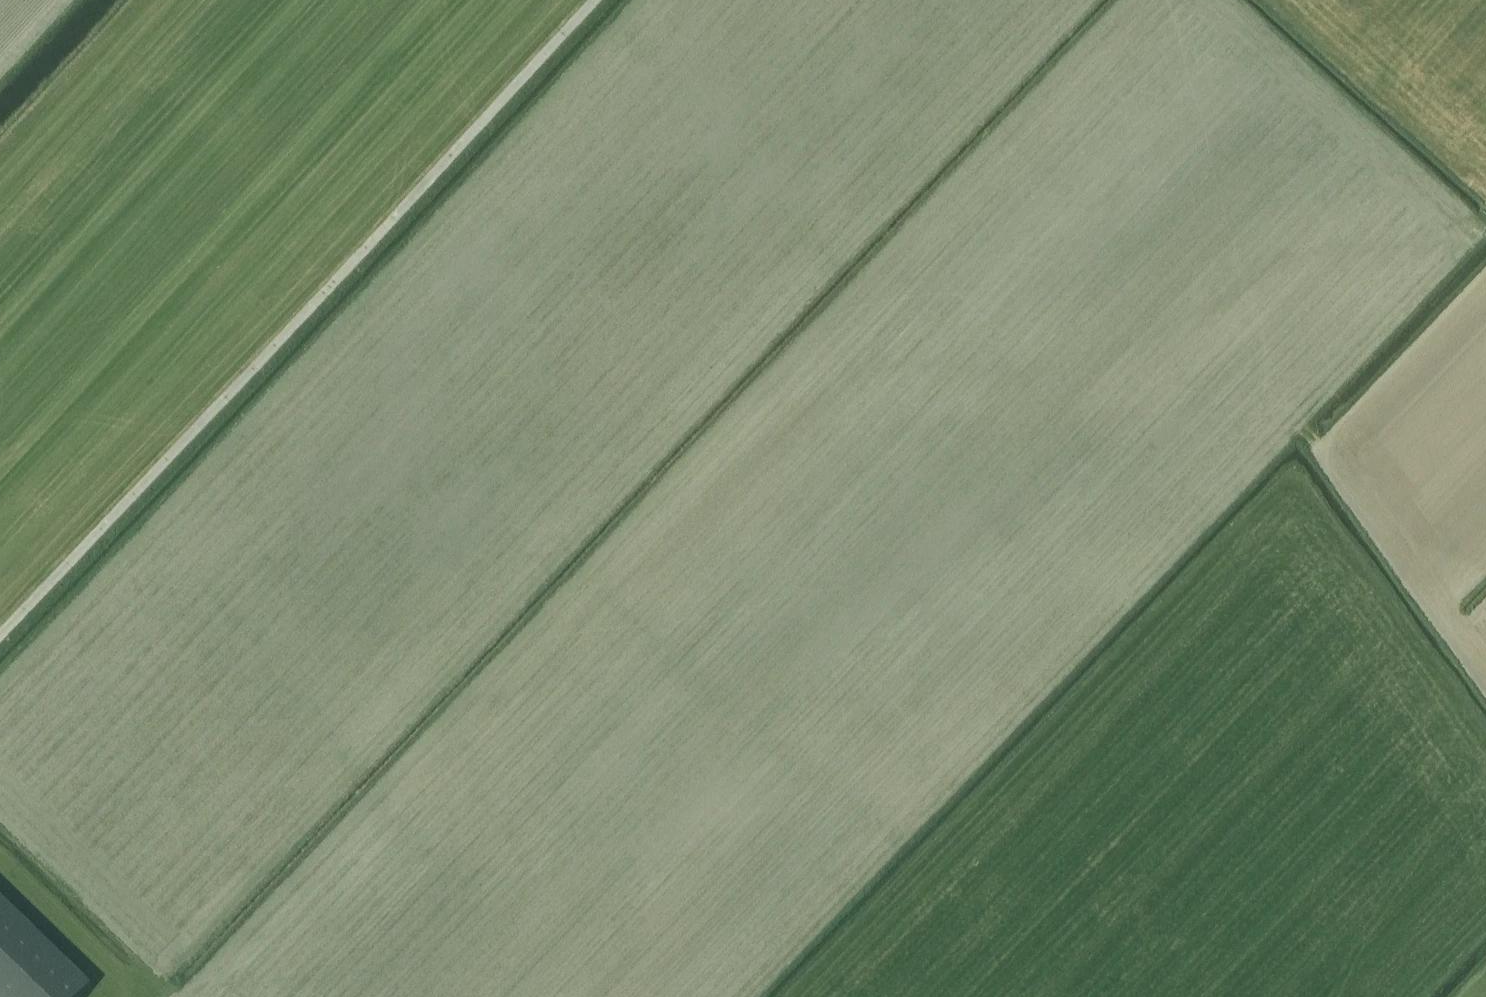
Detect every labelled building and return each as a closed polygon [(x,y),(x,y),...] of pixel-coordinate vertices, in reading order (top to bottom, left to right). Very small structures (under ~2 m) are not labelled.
[(90,984),(0,898),(0,996),(78,996),(90,984)]
